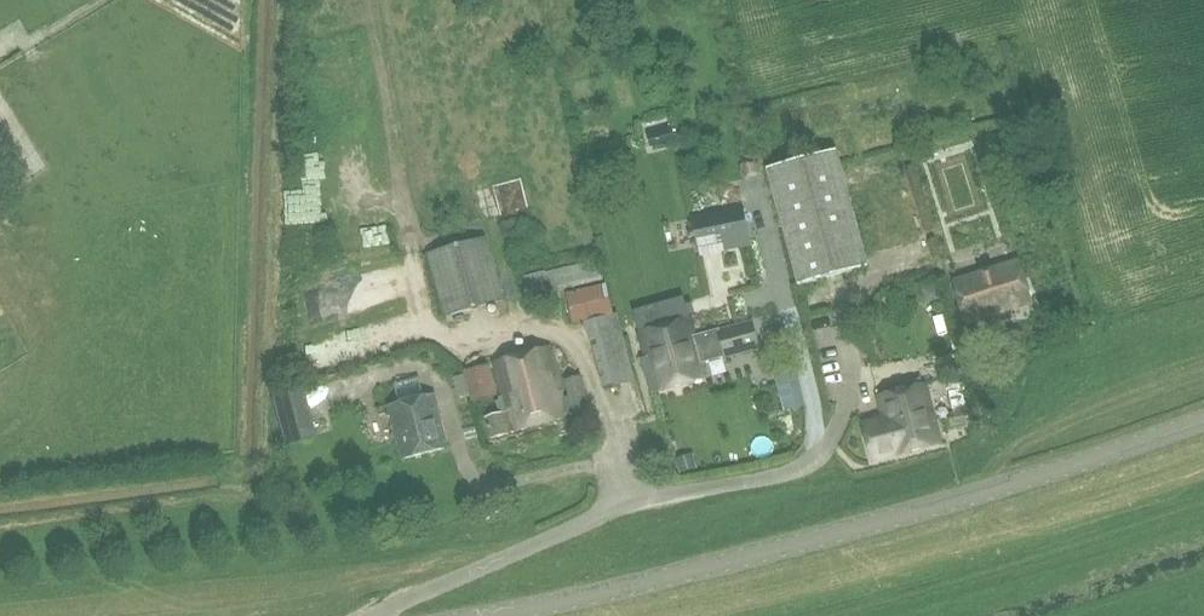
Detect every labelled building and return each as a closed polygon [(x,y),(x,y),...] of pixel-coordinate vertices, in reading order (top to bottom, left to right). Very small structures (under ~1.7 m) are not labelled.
[(646,134),(649,145),(673,139),(670,128),(646,134)] [(869,268),(838,154),(837,151),(767,170),(799,286),(869,268)] [(0,160),(0,189),(14,180),(0,160)] [(757,161),(740,166),(743,178),(761,173),(757,161)] [(536,223),(535,198),(518,199),(518,224),(536,223)] [(743,206),(691,216),(700,257),(740,248),(748,288),(760,286),(743,206)] [(487,238),(428,254),(446,317),(505,301),(487,238)] [(527,299),(604,280),(598,258),(546,272),(545,270),(521,276),(527,299)] [(1019,264),(955,284),(966,322),(1031,301),(1019,264)] [(614,313),(608,284),(566,293),(573,324),(589,321),(604,389),(633,382),(618,312),(614,313)] [(941,299),(937,285),(922,289),(925,297),(932,301),(941,299)] [(690,317),(639,332),(646,357),(641,358),(651,393),(707,377),(702,362),(725,356),(726,359),(761,349),(753,320),(718,329),(721,338),(698,345),(690,317)] [(492,438),(568,416),(567,413),(571,412),(572,414),(589,410),(581,374),(564,377),(568,397),(563,398),(549,346),(495,362),(509,410),(486,417),(492,438)] [(499,401),(490,371),(464,376),(474,408),(488,406),(499,401)] [(388,405),(402,459),(405,463),(417,467),(441,461),(451,452),(434,393),(424,397),(420,382),(396,387),(398,404),(388,405)] [(943,441),(930,391),(927,382),(880,395),(886,418),(864,424),(874,459),(943,441)] [(801,383),(778,388),(786,417),(808,411),(801,383)] [(966,405),(959,383),(947,387),(953,409),(966,405)] [(318,443),(303,388),(272,396),(286,451),(304,450),(318,443)] [(966,408),(948,413),(952,427),(970,422),(966,408)] [(683,474),(696,471),(692,458),(680,462),(683,474)]
